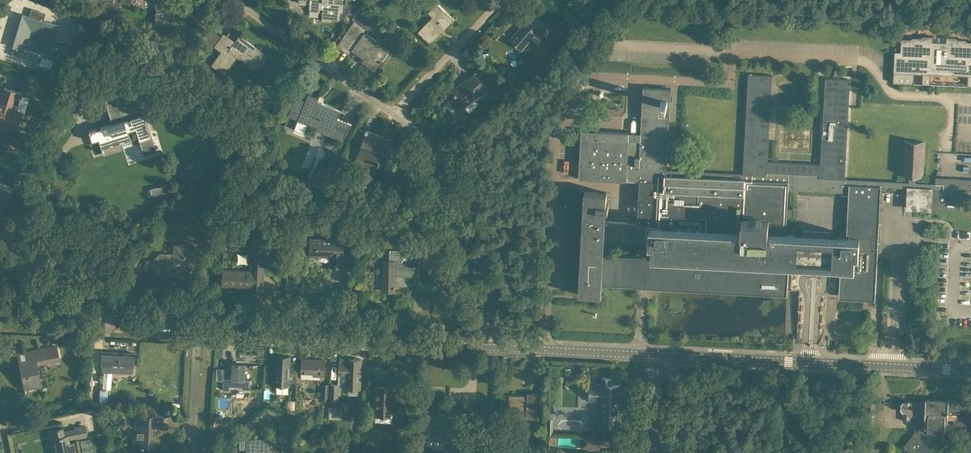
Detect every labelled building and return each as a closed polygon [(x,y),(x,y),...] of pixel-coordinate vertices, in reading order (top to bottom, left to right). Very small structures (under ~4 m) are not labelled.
[(113,3),(107,0),(106,0),(99,12),(115,19),(121,6),(119,5),(121,1),(128,4),(130,0),(114,0),(113,3)] [(157,12),(155,12),(157,23),(174,21),(173,9),(167,10),(166,0),(155,0),(157,12)] [(351,9),(355,12),(362,3),(358,3),(359,0),(299,0),(299,2),(310,3),(310,7),(310,8),(310,10),(320,11),(320,8),(323,9),(322,20),(330,21),(330,18),(339,19),(340,12),(342,12),(343,3),(355,4),(351,9)] [(454,18),(437,2),(428,11),(433,16),(418,31),(431,43),(454,18)] [(99,11),(90,6),(88,10),(97,15),(99,11)] [(355,12),(351,9),(345,17),(350,20),(355,12)] [(549,28),(537,18),(529,11),(522,20),(526,24),(520,32),(518,30),(510,39),(522,50),(537,33),(541,37),(549,28)] [(361,23),(365,18),(356,12),(352,17),(355,20),(346,33),(337,45),(350,54),(353,50),(365,58),(363,61),(375,70),(377,67),(390,49),(367,33),(369,29),(361,23)] [(13,45),(23,48),(28,50),(31,41),(26,39),(30,27),(46,32),(40,51),(50,54),(51,53),(56,55),(56,56),(67,59),(72,44),(61,40),(61,41),(55,39),(59,25),(22,14),(13,45)] [(224,74),(237,56),(253,68),(263,55),(260,53),(261,50),(239,34),(233,43),(221,35),(216,44),(214,46),(221,50),(211,64),(224,74)] [(894,82),(914,83),(914,73),(923,73),(923,83),(932,84),(932,74),(935,74),(941,74),(969,75),(968,85),(970,85),(970,42),(968,42),(968,40),(958,39),(958,38),(948,37),(948,36),(947,36),(947,42),(946,42),(933,42),(933,36),(932,36),(922,36),(922,38),(912,37),(912,39),(902,39),(901,52),(896,52),(896,47),(895,62),(894,62),(894,72),(894,82)] [(61,70),(53,68),(51,74),(59,76),(61,70)] [(517,77),(512,73),(507,79),(512,83),(517,77)] [(841,266),(839,296),(875,298),(877,267),(879,227),(846,226),(845,237),(830,236),(830,230),(802,229),(802,234),(786,233),(787,215),(791,215),(792,207),(787,207),(788,189),(848,193),(847,202),(880,204),(881,186),(909,187),(909,182),(845,178),(850,79),(825,78),(820,164),(768,161),(772,75),(748,73),(742,173),(667,169),(671,87),(643,86),(640,133),(582,130),(579,177),(627,179),(640,180),(637,221),(611,220),(611,210),(606,210),(606,209),(609,209),(609,203),(606,203),(607,192),(584,191),(584,192),(585,192),(580,293),(579,293),(579,294),(602,295),(602,283),(787,293),(789,263),(815,264),(841,266)] [(463,84),(462,82),(453,90),(455,93),(455,94),(456,95),(449,101),(457,110),(464,104),(466,105),(487,87),(475,74),(463,84)] [(146,120),(134,83),(114,89),(121,111),(113,113),(116,122),(88,131),(91,140),(98,138),(101,147),(102,147),(130,138),(127,129),(135,127),(142,148),(152,144),(148,132),(150,132),(147,123),(146,123),(145,121),(146,120)] [(16,127),(21,111),(24,111),(29,96),(21,94),(21,92),(4,87),(0,100),(0,123),(16,127)] [(338,117),(341,110),(318,100),(319,97),(309,93),(306,102),(296,98),(297,96),(289,114),(333,132),(331,135),(344,140),(351,123),(338,117)] [(808,151),(808,126),(779,126),(778,150),(808,151)] [(360,128),(355,141),(363,145),(359,154),(384,164),(394,141),(367,129),(366,131),(360,128)] [(903,175),(909,175),(909,182),(909,187),(908,199),(914,200),(913,207),(913,208),(914,208),(914,207),(929,208),(929,209),(930,209),(930,208),(938,209),(939,209),(959,210),(960,210),(960,209),(959,209),(961,190),(968,190),(970,190),(970,179),(936,177),(935,182),(916,181),(916,176),(923,176),(925,142),(904,141),(903,175)] [(329,161),(326,168),(325,169),(327,169),(325,174),(319,171),(313,184),(324,189),(337,164),(329,161)] [(167,191),(165,185),(158,187),(160,193),(167,191)] [(1,205),(0,207),(3,208),(11,191),(0,186),(0,204),(1,205)] [(223,275),(223,285),(252,286),(252,290),(264,290),(264,289),(264,280),(264,275),(265,249),(271,249),(272,237),(271,237),(271,232),(253,231),(253,237),(232,236),(231,242),(231,248),(249,249),(253,249),(252,270),(248,269),(223,269),(223,275)] [(209,237),(203,248),(211,251),(216,241),(209,237)] [(311,238),(311,244),(311,254),(331,255),(331,265),(344,265),(344,239),(311,238)] [(414,263),(403,262),(403,249),(389,249),(389,259),(385,259),(384,280),(384,290),(394,291),(394,287),(395,287),(395,285),(395,274),(414,274),(414,277),(423,277),(425,241),(415,240),(415,242),(411,241),(411,250),(415,250),(414,263)] [(163,282),(167,279),(168,278),(168,274),(172,274),(174,272),(174,270),(177,270),(179,268),(179,266),(190,266),(195,261),(195,249),(191,244),(179,244),(174,249),(173,253),(158,252),(146,264),(146,278),(149,282),(154,282),(156,280),(158,282),(163,282)] [(37,363),(59,358),(56,344),(16,353),(18,361),(19,361),(25,388),(25,386),(40,383),(41,385),(41,384),(37,363)] [(111,376),(111,372),(132,373),(133,366),(134,366),(135,352),(112,351),(112,355),(102,354),(101,375),(111,376)] [(278,355),(278,365),(277,385),(290,386),(290,365),(290,355),(278,355)] [(360,389),(362,358),(349,357),(349,362),(340,361),(339,373),(339,376),(348,376),(348,388),(360,389)] [(303,358),(302,368),(302,371),(316,372),(315,374),(325,375),(326,359),(303,358)] [(224,368),(224,367),(217,367),(216,380),(224,380),(223,389),(230,389),(230,386),(242,386),(242,388),(250,389),(251,379),(245,379),(246,373),(246,363),(234,363),(234,368),(224,368)] [(598,424),(612,424),(622,425),(623,412),(618,412),(619,384),(613,384),(613,377),(602,376),(602,383),(596,383),(596,382),(590,382),(589,392),(589,400),(600,400),(600,417),(598,417),(598,424)] [(322,383),(321,399),(329,400),(331,383),(322,383)] [(338,401),(339,384),(331,383),(330,400),(331,400),(330,407),(337,407),(338,401)] [(377,396),(375,421),(392,422),(392,415),(393,415),(394,403),(400,403),(400,389),(394,389),(394,387),(377,386),(377,396)] [(108,389),(100,388),(99,401),(107,402),(108,389)] [(526,418),(526,415),(537,415),(538,393),(528,392),(528,395),(510,394),(509,400),(509,401),(509,410),(510,410),(510,417),(526,418)] [(947,438),(941,434),(947,426),(947,422),(970,423),(970,400),(926,398),(926,399),(921,399),(921,401),(912,401),(912,400),(909,400),(909,399),(908,399),(908,401),(903,401),(901,403),(901,409),(903,411),(903,420),(911,420),(911,419),(921,419),(921,415),(924,415),(924,424),(915,424),(915,431),(904,445),(912,452),(911,452),(936,452),(947,438)] [(288,400),(288,411),(296,416),(297,400),(288,400)] [(866,416),(867,416),(866,424),(874,424),(874,407),(883,408),(883,403),(867,402),(866,416)] [(134,446),(142,446),(152,447),(153,424),(163,424),(164,416),(154,415),(136,414),(134,446)] [(445,449),(447,449),(447,451),(452,452),(452,450),(454,450),(454,448),(455,448),(455,440),(456,427),(456,417),(447,416),(447,422),(436,421),(436,417),(426,417),(425,424),(421,424),(421,437),(446,439),(445,449)] [(69,441),(68,439),(76,437),(76,439),(88,436),(85,423),(73,426),(74,428),(72,428),(63,430),(62,426),(58,427),(49,429),(51,440),(54,440),(56,451),(55,451),(56,452),(76,452),(73,441),(69,442),(69,441)] [(599,447),(600,436),(583,436),(582,446),(599,447)] [(281,449),(283,449),(283,440),(247,438),(247,452),(281,452),(281,449)] [(80,442),(82,452),(94,450),(92,440),(80,442)] [(513,448),(505,442),(501,447),(509,452),(510,452),(513,448)]
